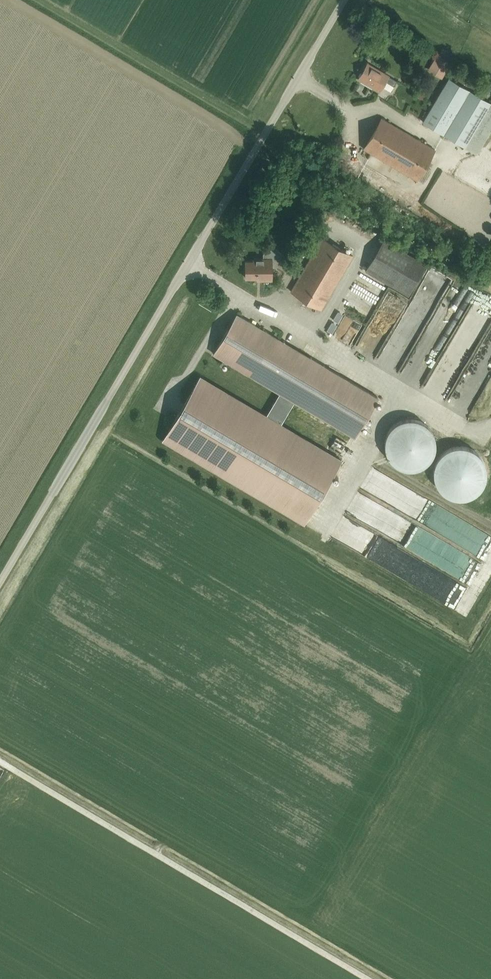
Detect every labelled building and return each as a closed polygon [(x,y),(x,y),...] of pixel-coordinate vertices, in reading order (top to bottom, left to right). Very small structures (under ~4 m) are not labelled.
[(393,87),(396,81),(388,77),(388,76),(367,64),(358,80),(379,92),(385,82),(393,87)] [(464,147),(476,154),(490,130),(490,104),(448,79),(422,122),(464,147)] [(416,181),(434,150),(381,119),(363,149),(416,181)] [(321,310),(353,256),(322,238),(290,292),(321,310)] [(408,296),(427,265),(383,239),(365,271),(408,296)] [(262,280),(271,280),(271,262),(274,262),(281,254),(282,255),(283,255),(272,244),(265,251),(266,259),(253,259),(253,261),(245,261),(245,278),(262,278),(262,280)] [(302,523),(340,459),(279,423),(293,401),(354,437),(377,397),(236,314),(213,354),(279,393),(266,415),(200,376),(162,440),(302,523)] [(448,439),(454,434),(449,427),(443,433),(448,439)]
